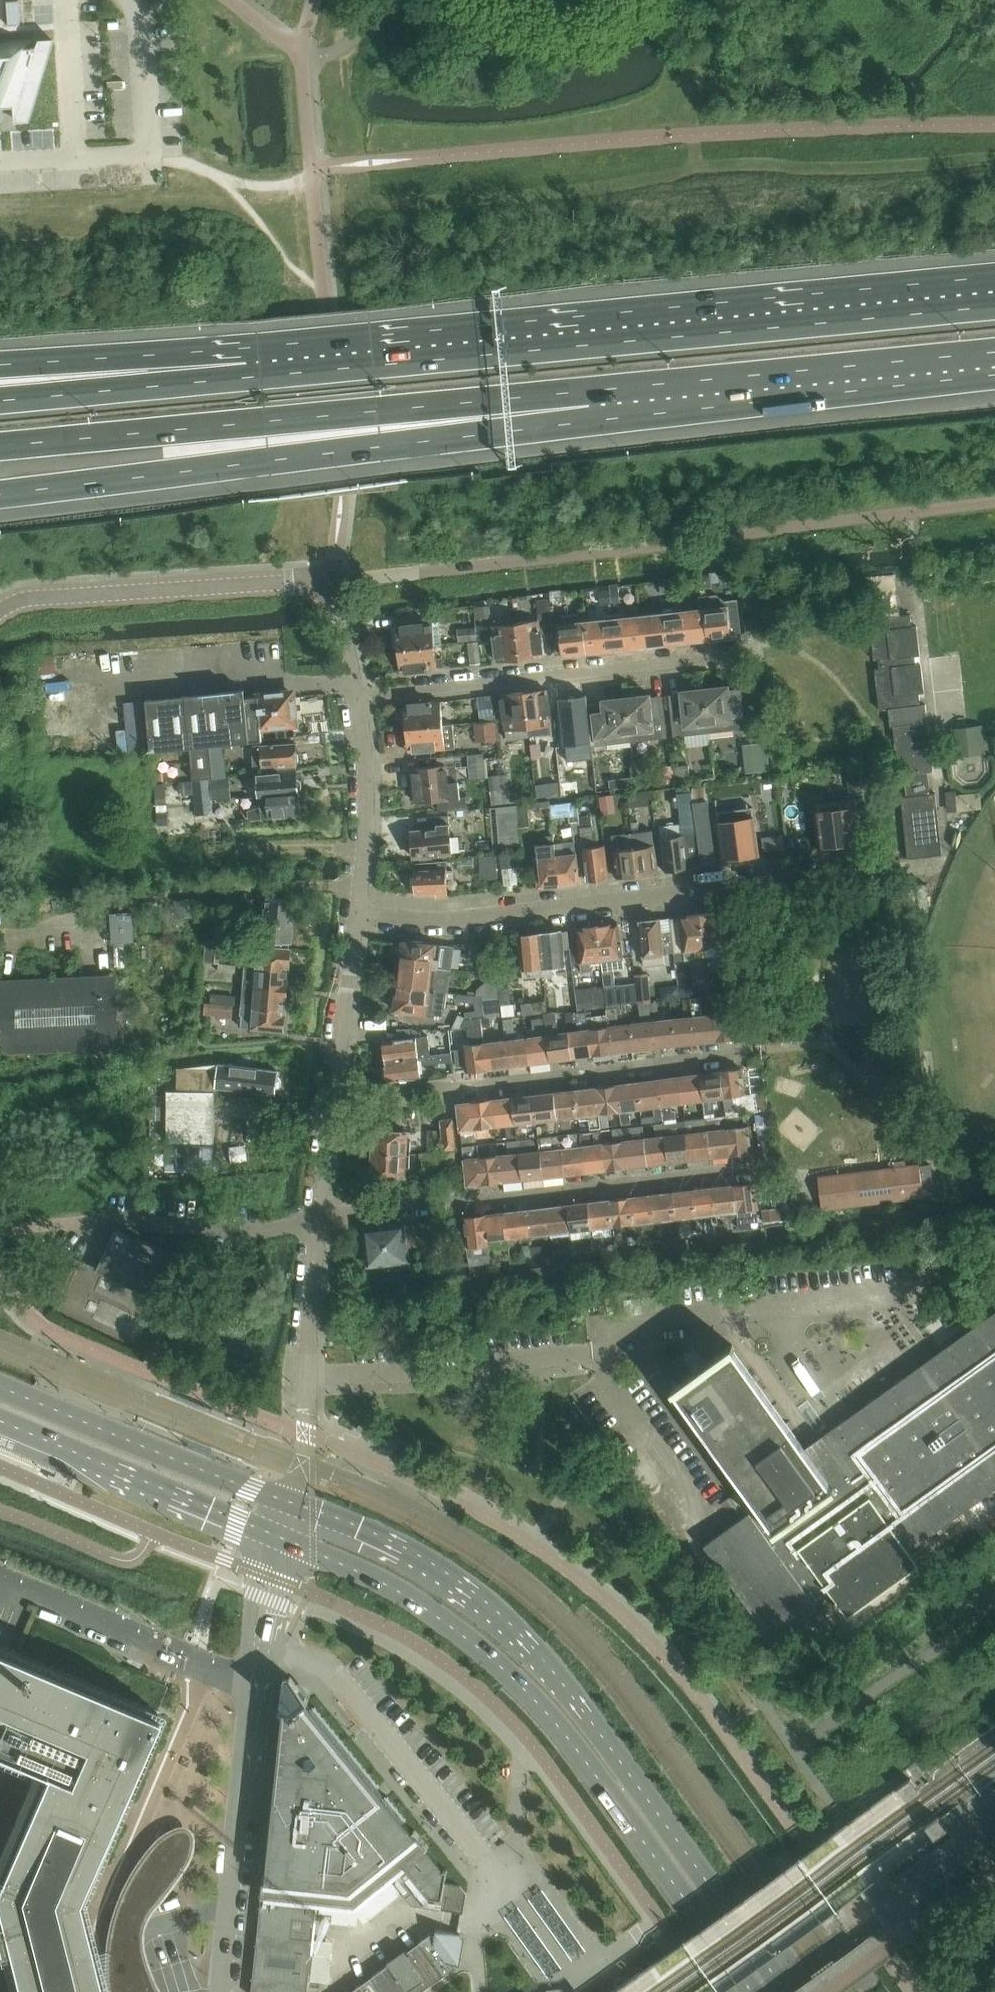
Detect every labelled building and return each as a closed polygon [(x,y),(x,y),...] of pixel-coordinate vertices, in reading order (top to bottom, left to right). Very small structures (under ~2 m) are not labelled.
[(2,119),(7,107),(15,107),(16,118),(32,118),(54,43),(39,44),(38,48),(29,48),(32,42),(0,44),(0,119),(2,119)] [(711,575),(699,576),(700,589),(712,588),(712,584),(711,575)] [(670,580),(662,581),(663,593),(671,592),(670,580)] [(618,586),(610,586),(612,603),(620,602),(618,586)] [(609,590),(600,591),(601,604),(610,603),(609,590)] [(682,590),(672,591),(674,609),(672,609),(676,641),(706,638),(705,622),(701,623),(700,610),(685,612),(682,590)] [(702,610),(700,610),(701,623),(705,622),(706,638),(708,638),(711,639),(714,637),(738,635),(739,635),(741,634),(737,601),(726,602),(718,596),(700,598),(702,610)] [(539,620),(515,623),(520,659),(543,656),(540,634),(553,633),(552,620),(550,600),(537,601),(540,620),(539,620)] [(490,606),(475,608),(476,619),(491,618),(490,606)] [(621,615),(612,616),(616,648),(639,645),(642,647),(645,645),(643,629),(640,630),(638,617),(637,607),(620,609),(621,615)] [(666,614),(638,617),(640,630),(643,629),(645,645),(648,644),(651,646),(654,644),(676,641),(672,609),(665,610),(666,614)] [(559,619),(552,620),(553,633),(556,655),(562,654),(580,652),(583,653),(586,651),(585,651),(584,636),(588,635),(586,622),(585,613),(559,615),(559,619)] [(894,726),(899,775),(904,775),(907,797),(901,798),(908,859),(942,855),(936,793),(930,794),(928,772),(933,771),(928,722),(925,705),(921,706),(920,693),(924,693),(921,664),(917,664),(916,656),(920,656),(917,626),(912,627),(911,614),(870,619),(874,660),(879,660),(880,669),(875,669),(880,710),(890,709),(892,727),(894,726)] [(588,635),(584,636),(585,651),(586,651),(616,648),(612,616),(605,617),(605,620),(586,622),(588,635)] [(396,626),(399,649),(436,645),(436,646),(442,645),(440,622),(396,626)] [(515,623),(493,625),(497,662),(520,659),(515,623)] [(476,628),(459,629),(460,642),(477,640),(476,628)] [(478,642),(469,643),(471,665),(481,664),(478,642)] [(436,645),(399,649),(401,672),(444,668),(442,658),(437,658),(436,646),(436,645)] [(704,689),(709,732),(745,728),(742,697),(730,698),(729,686),(704,689)] [(547,689),(524,692),(529,737),(552,735),(551,726),(548,700),(547,689)] [(709,732),(704,689),(681,691),(683,713),(672,714),(675,736),(709,732)] [(185,696),(146,700),(151,752),(190,748),(194,780),(206,778),(213,778),(210,746),(223,745),(262,741),(261,729),(292,726),(297,720),(294,696),(289,691),(257,694),(257,696),(245,697),(244,690),(185,696)] [(524,692),(502,695),(503,708),(506,731),(507,740),(529,737),(524,692)] [(626,698),(631,742),(667,737),(664,715),(653,717),(651,697),(651,695),(626,698)] [(493,696),(478,697),(481,722),(496,720),(493,696)] [(558,699),(564,747),(592,743),(586,696),(558,699)] [(631,742),(626,698),(602,700),(602,703),(604,722),(593,723),(596,746),(631,742)] [(405,705),(407,729),(443,726),(441,702),(405,705)] [(124,705),(129,753),(149,752),(144,703),(124,705)] [(496,720),(481,722),(483,740),(498,738),(496,720)] [(963,725),(967,755),(989,752),(985,722),(963,725)] [(443,726),(407,729),(409,752),(456,748),(454,725),(443,726)] [(745,742),(746,770),(771,770),(771,741),(745,742)] [(299,762),(299,755),(296,753),(295,743),(261,746),(255,746),(256,769),(262,769),(296,766),(296,764),(299,762)] [(223,745),(210,746),(213,778),(226,776),(223,745)] [(484,754),(469,755),(470,779),(486,778),(484,754)] [(414,786),(456,782),(455,765),(445,766),(445,765),(412,769),(414,786)] [(672,767),(659,768),(660,784),(674,783),(672,767)] [(257,774),(259,797),(299,793),(299,790),(302,787),(301,781),(298,778),(297,770),(257,774)] [(507,775),(494,776),(497,805),(510,803),(507,775)] [(213,778),(206,778),(209,803),(213,803),(212,795),(228,794),(227,777),(226,776),(213,778)] [(605,781),(606,790),(636,787),(635,777),(605,781)] [(194,780),(194,806),(197,806),(213,804),(213,803),(209,803),(206,778),(194,780)] [(192,782),(181,783),(183,795),(193,794),(192,782)] [(456,782),(414,786),(416,803),(438,801),(439,811),(467,808),(466,798),(458,799),(456,782)] [(165,785),(156,785),(157,806),(166,805),(165,785)] [(692,803),(701,866),(717,864),(706,787),(693,789),(694,803),(692,803)] [(959,792),(959,808),(982,808),(982,792),(959,792)] [(299,793),(259,797),(260,807),(251,811),(251,819),(301,814),(300,807),(304,803),(303,797),(299,794),(299,793)] [(701,866),(692,803),(691,793),(678,794),(683,835),(681,835),(680,827),(662,829),(663,837),(661,837),(665,870),(664,870),(664,871),(701,866)] [(614,795),(600,797),(602,815),(616,813),(614,795)] [(868,824),(865,798),(850,800),(851,808),(816,812),(820,846),(825,846),(828,848),(836,847),(838,844),(857,842),(855,826),(868,824)] [(550,802),(518,805),(518,812),(520,828),(531,827),(529,809),(550,807),(550,806),(550,802)] [(577,803),(550,806),(550,807),(551,819),(569,817),(570,823),(580,822),(579,818),(577,803)] [(518,805),(497,808),(500,851),(521,850),(519,828),(518,812),(518,805)] [(752,808),(717,812),(723,860),(759,855),(752,808)] [(167,813),(158,814),(159,825),(168,824),(167,813)] [(414,853),(414,857),(452,853),(449,823),(449,815),(419,818),(420,831),(412,832),(412,846),(411,846),(411,851),(414,853)] [(579,818),(580,822),(583,844),(587,881),(610,878),(609,878),(605,844),(595,845),(592,816),(579,818)] [(632,832),(637,875),(658,872),(658,871),(657,871),(654,844),(653,830),(632,832)] [(637,875),(632,832),(612,835),(614,849),(617,877),(616,877),(616,878),(637,875)] [(784,835),(762,838),(764,851),(785,848),(784,835)] [(559,885),(554,842),(554,836),(541,837),(542,844),(535,854),(539,886),(538,886),(538,887),(559,885)] [(554,842),(559,885),(580,882),(575,843),(563,844),(562,842),(554,842)] [(514,854),(501,856),(505,886),(518,885),(514,854)] [(496,856),(480,857),(481,879),(497,878),(496,856)] [(473,859),(459,860),(459,868),(474,868),(473,859)] [(435,893),(436,897),(448,896),(448,879),(454,878),(454,871),(447,871),(447,870),(447,861),(417,863),(417,870),(416,870),(416,880),(412,882),(412,887),(415,889),(415,893),(435,893)] [(263,942),(291,944),(294,900),(266,898),(265,912),(238,910),(237,924),(264,926),(263,942)] [(705,950),(726,947),(722,911),(712,913),(708,913),(704,914),(701,914),(705,950)] [(669,918),(674,954),(676,962),(686,961),(685,952),(705,950),(701,914),(699,914),(695,914),(691,915),(669,918)] [(674,954),(669,918),(659,919),(650,920),(645,920),(640,921),(638,922),(642,958),(674,954)] [(597,927),(601,963),(623,960),(619,924),(608,925),(604,925),(600,926),(597,927)] [(591,965),(601,963),(597,927),(595,927),(591,927),(587,928),(576,930),(581,966),(582,972),(591,971),(591,965)] [(538,934),(543,977),(543,979),(554,978),(552,970),(564,968),(560,931),(538,934)] [(543,977),(538,934),(518,936),(524,979),(543,977)] [(399,943),(398,957),(402,957),(401,964),(451,969),(454,947),(442,945),(403,942),(403,944),(399,943)] [(205,964),(219,966),(220,966),(222,944),(206,943),(205,964)] [(245,968),(288,971),(290,950),(258,947),(257,959),(245,958),(245,968)] [(397,966),(395,980),(399,980),(398,987),(436,991),(448,992),(451,969),(439,968),(401,965),(401,966),(397,966)] [(727,967),(730,989),(745,987),(742,965),(727,967)] [(220,966),(219,966),(219,972),(237,974),(237,967),(220,966)] [(256,976),(255,989),(286,992),(288,971),(245,968),(244,975),(256,976)] [(692,998),(697,998),(693,970),(679,972),(684,999),(692,998)] [(636,975),(640,1004),(654,1002),(650,973),(636,975)] [(119,1049),(115,976),(0,981),(0,1054),(119,1049)] [(478,996),(499,998),(498,983),(487,983),(478,989),(478,996)] [(636,984),(605,987),(607,1006),(638,1003),(636,984)] [(394,989),(392,1010),(396,1010),(396,1011),(434,1015),(445,1016),(448,992),(436,991),(398,987),(398,989),(394,989)] [(242,999),(241,1008),(285,1012),(286,992),(255,989),(254,1000),(242,999)] [(499,998),(478,996),(459,994),(458,1000),(483,1002),(485,1018),(501,1016),(499,998)] [(211,1006),(233,1008),(236,1008),(237,997),(212,995),(211,1006)] [(692,1018),(695,1043),(715,1041),(712,1015),(704,1016),(701,998),(697,998),(692,998),(694,1017),(692,1018)] [(546,1013),(545,1003),(545,1002),(521,1005),(522,1016),(546,1013)] [(233,1008),(211,1006),(206,1005),(205,1015),(216,1016),(215,1018),(232,1019),(233,1008)] [(285,1012),(241,1008),(240,1016),(243,1017),(242,1028),(283,1032),(285,1012)] [(607,1015),(611,1054),(613,1053),(632,1050),(629,1025),(619,1027),(617,1009),(607,1011),(608,1015),(607,1015)] [(712,1015),(715,1041),(738,1039),(735,1012),(712,1015)] [(567,1033),(570,1058),(591,1055),(586,1018),(585,1013),(573,1014),(575,1032),(567,1033)] [(557,1014),(544,1016),(549,1061),(570,1058),(567,1033),(560,1034),(557,1014)] [(586,1018),(591,1055),(592,1056),(611,1054),(607,1015),(586,1018)] [(536,1037),(525,1038),(528,1064),(549,1061),(544,1016),(533,1017),(536,1037)] [(671,1020),(674,1045),(695,1043),(692,1018),(671,1020)] [(507,1041),(504,1041),(508,1066),(528,1064),(525,1038),(516,1040),(514,1019),(504,1020),(507,1041)] [(671,1020),(650,1023),(653,1048),(674,1045),(671,1020)] [(653,1048),(650,1023),(629,1025),(632,1050),(653,1048)] [(487,1069),(484,1044),(482,1026),(469,1028),(471,1045),(463,1046),(464,1050),(457,1050),(457,1067),(466,1066),(466,1072),(487,1069)] [(385,1055),(385,1061),(386,1062),(431,1056),(429,1036),(416,1038),(383,1042),(382,1048),(385,1055)] [(508,1066),(504,1041),(484,1044),(487,1069),(490,1069),(490,1068),(508,1066)] [(386,1062),(385,1061),(379,1062),(380,1071),(386,1070),(385,1075),(388,1081),(421,1077),(420,1066),(452,1061),(451,1053),(431,1056),(386,1062)] [(167,1092),(166,1144),(214,1145),(215,1088),(275,1096),(276,1090),(278,1090),(281,1088),(282,1080),(279,1077),(277,1077),(278,1071),(218,1064),(217,1068),(178,1071),(180,1091),(167,1092)] [(719,1072),(722,1098),(724,1112),(739,1110),(737,1096),(745,1095),(742,1068),(719,1071),(719,1072)] [(722,1098),(719,1072),(699,1074),(702,1100),(704,1100),(706,1114),(715,1113),(713,1099),(722,1098)] [(678,1077),(681,1103),(702,1100),(699,1074),(678,1077)] [(657,1080),(662,1119),(677,1118),(676,1111),(673,1112),(672,1104),(681,1103),(678,1077),(657,1080)] [(657,1080),(636,1082),(639,1108),(655,1106),(656,1120),(662,1119),(657,1080)] [(636,1082),(616,1085),(619,1111),(621,1110),(622,1124),(632,1123),(630,1109),(639,1108),(636,1082)] [(596,1088),(599,1127),(609,1126),(607,1112),(619,1111),(616,1085),(595,1087),(596,1088)] [(574,1090),(577,1116),(580,1115),(580,1121),(590,1120),(591,1128),(599,1127),(596,1088),(574,1090)] [(553,1093),(558,1132),(573,1130),(571,1116),(577,1116),(574,1090),(553,1093)] [(533,1095),(537,1134),(558,1132),(553,1093),(533,1095)] [(533,1095),(512,1098),(516,1137),(537,1134),(533,1095)] [(493,1099),(491,1100),(494,1126),(507,1124),(508,1138),(516,1137),(512,1098),(493,1100),(493,1099)] [(494,1126),(491,1100),(471,1102),(471,1103),(461,1104),(459,1107),(463,1143),(477,1141),(475,1128),(494,1126)] [(725,1116),(728,1155),(729,1156),(752,1153),(748,1127),(740,1128),(738,1114),(725,1116)] [(704,1118),(709,1157),(728,1155),(725,1116),(704,1118)] [(709,1157),(704,1118),(684,1121),(688,1160),(709,1157)] [(441,1120),(445,1150),(456,1149),(453,1119),(441,1120)] [(684,1121),(663,1123),(668,1162),(688,1160),(684,1121)] [(668,1162),(663,1123),(654,1124),(656,1138),(650,1138),(649,1125),(641,1126),(646,1165),(668,1162)] [(641,1126),(621,1128),(627,1167),(646,1165),(641,1126)] [(615,1142),(602,1144),(605,1170),(628,1168),(627,1167),(621,1128),(614,1129),(615,1142)] [(373,1153),(411,1154),(411,1141),(407,1141),(407,1132),(374,1131),(374,1132),(372,1132),(371,1139),(374,1139),(373,1153)] [(428,1131),(428,1152),(442,1150),(441,1131),(428,1131)] [(581,1146),(584,1172),(605,1170),(602,1144),(596,1144),(595,1132),(581,1133),(583,1146),(581,1146)] [(577,1135),(553,1136),(554,1145),(577,1144),(577,1135)] [(517,1141),(522,1179),(543,1177),(539,1151),(532,1152),(531,1139),(517,1141)] [(498,1156),(501,1182),(504,1182),(522,1179),(517,1141),(508,1142),(509,1155),(498,1156)] [(501,1182),(498,1156),(496,1144),(477,1146),(464,1147),(468,1183),(471,1185),(481,1184),(481,1185),(501,1182)] [(166,1146),(166,1171),(214,1171),(214,1147),(166,1146)] [(584,1172),(581,1146),(560,1149),(563,1175),(584,1172)] [(421,1165),(458,1162),(456,1149),(445,1150),(442,1150),(428,1152),(420,1152),(421,1165)] [(560,1149),(539,1151),(543,1177),(563,1175),(560,1149)] [(411,1154),(373,1153),(373,1166),(370,1166),(370,1173),(372,1173),(372,1175),(406,1176),(406,1168),(410,1168),(411,1154)] [(820,1180),(824,1209),(923,1197),(923,1196),(935,1195),(932,1168),(920,1169),(920,1168),(820,1180)] [(734,1186),(737,1213),(739,1229),(753,1228),(752,1223),(758,1222),(757,1210),(759,1210),(755,1184),(734,1186)] [(713,1189),(716,1215),(737,1213),(734,1186),(732,1186),(732,1187),(713,1189)] [(716,1215),(713,1189),(692,1191),(695,1218),(716,1215)] [(671,1194),(674,1220),(695,1218),(692,1191),(671,1194)] [(650,1196),(654,1222),(674,1220),(671,1194),(650,1196)] [(650,1196),(631,1198),(633,1225),(634,1236),(645,1235),(644,1230),(654,1229),(654,1222),(650,1196)] [(609,1201),(612,1227),(633,1225),(631,1198),(609,1201)] [(609,1201),(588,1204),(591,1230),(612,1227),(609,1201)] [(591,1230),(588,1204),(567,1206),(570,1232),(571,1240),(592,1238),(591,1230)] [(546,1208),(549,1235),(551,1234),(554,1253),(555,1253),(555,1260),(561,1259),(558,1233),(570,1232),(567,1206),(546,1208)] [(785,1206),(764,1208),(766,1221),(787,1218),(785,1206)] [(546,1208),(526,1211),(529,1237),(549,1235),(546,1208)] [(526,1211),(505,1213),(508,1239),(529,1237),(526,1211)] [(505,1213),(486,1215),(489,1242),(508,1239),(505,1213)] [(489,1242),(486,1215),(485,1215),(463,1218),(468,1259),(490,1256),(489,1242)] [(406,1262),(407,1262),(403,1225),(402,1225),(402,1226),(368,1230),(368,1229),(367,1229),(369,1249),(367,1252),(368,1258),(370,1261),(371,1266),(372,1266),(372,1264),(406,1260),(406,1262)] [(98,1271),(158,1298),(177,1258),(117,1230),(98,1271)] [(774,1641),(818,1607),(815,1602),(831,1590),(849,1615),(919,1564),(908,1549),(947,1521),(971,1505),(973,1508),(980,1503),(977,1500),(991,1490),(993,1493),(994,1492),(994,1312),(991,1316),(991,1317),(985,1322),(983,1319),(976,1323),(978,1326),(947,1348),(825,1436),(826,1438),(807,1452),(734,1351),(678,1392),(760,1506),(705,1546),(748,1607),(774,1641)] [(80,1899),(159,1712),(0,1645),(0,1758),(36,1773),(0,1858),(0,1991),(104,1991),(80,1899)] [(283,1717),(280,1717),(274,1776),(276,1776),(275,1789),(273,1789),(265,1862),(268,1862),(266,1875),(264,1875),(252,1991),(308,1991),(315,1919),(322,1920),(327,1914),(334,1914),(335,1904),(355,1906),(390,1877),(412,1904),(461,1912),(463,1913),(467,1893),(461,1886),(445,1883),(448,1870),(444,1869),(444,1870),(427,1848),(429,1847),(415,1830),(413,1831),(405,1821),(407,1820),(388,1796),(386,1798),(377,1788),(380,1786),(315,1707),(313,1708),(307,1701),(310,1700),(291,1677),(290,1677),(285,1679),(286,1678),(284,1678),(281,1708),(284,1708),(283,1717)] [(460,1934),(458,1933),(436,1930),(436,1934),(430,1934),(349,1991),(422,1991),(455,1968),(456,1963),(461,1964),(465,1940),(459,1939),(460,1934)]
